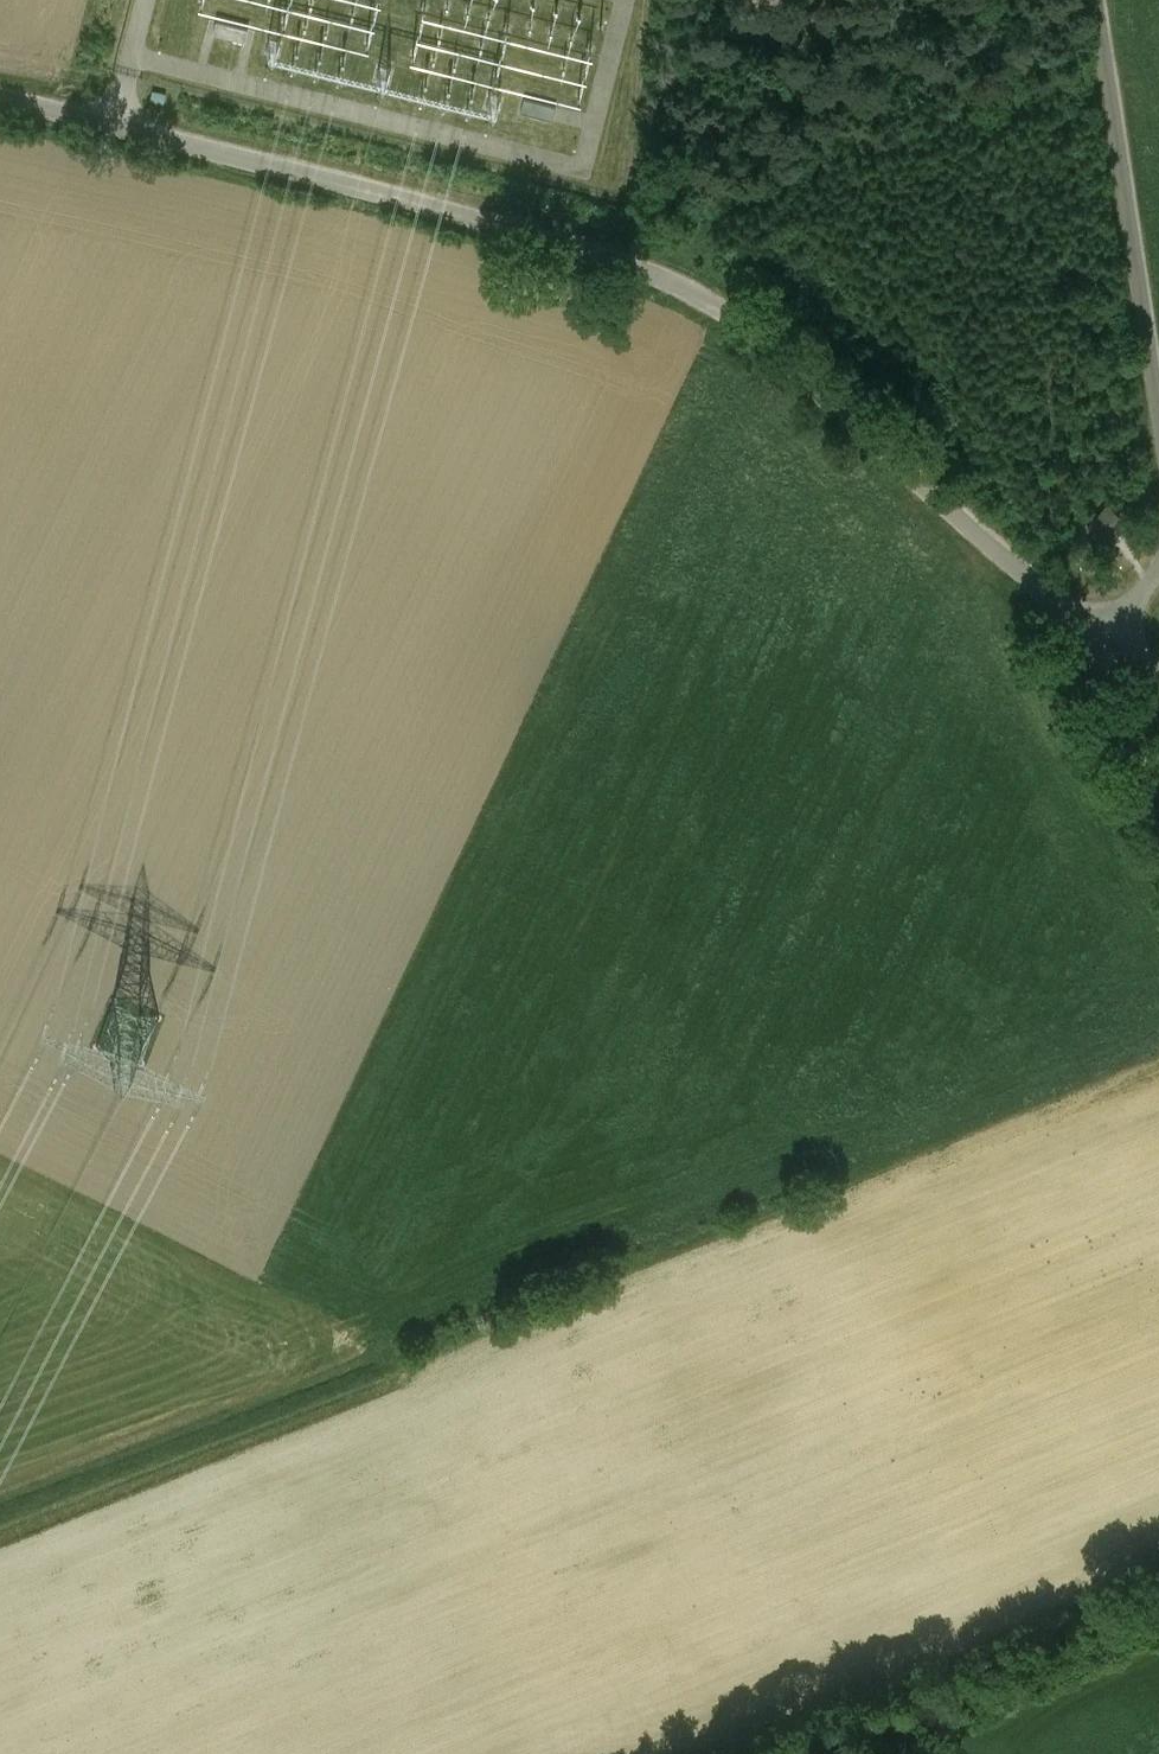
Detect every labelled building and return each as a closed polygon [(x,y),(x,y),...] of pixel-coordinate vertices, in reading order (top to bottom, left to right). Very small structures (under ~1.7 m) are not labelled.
[(525,111),(558,119),(562,105),(528,97),(525,111)]
